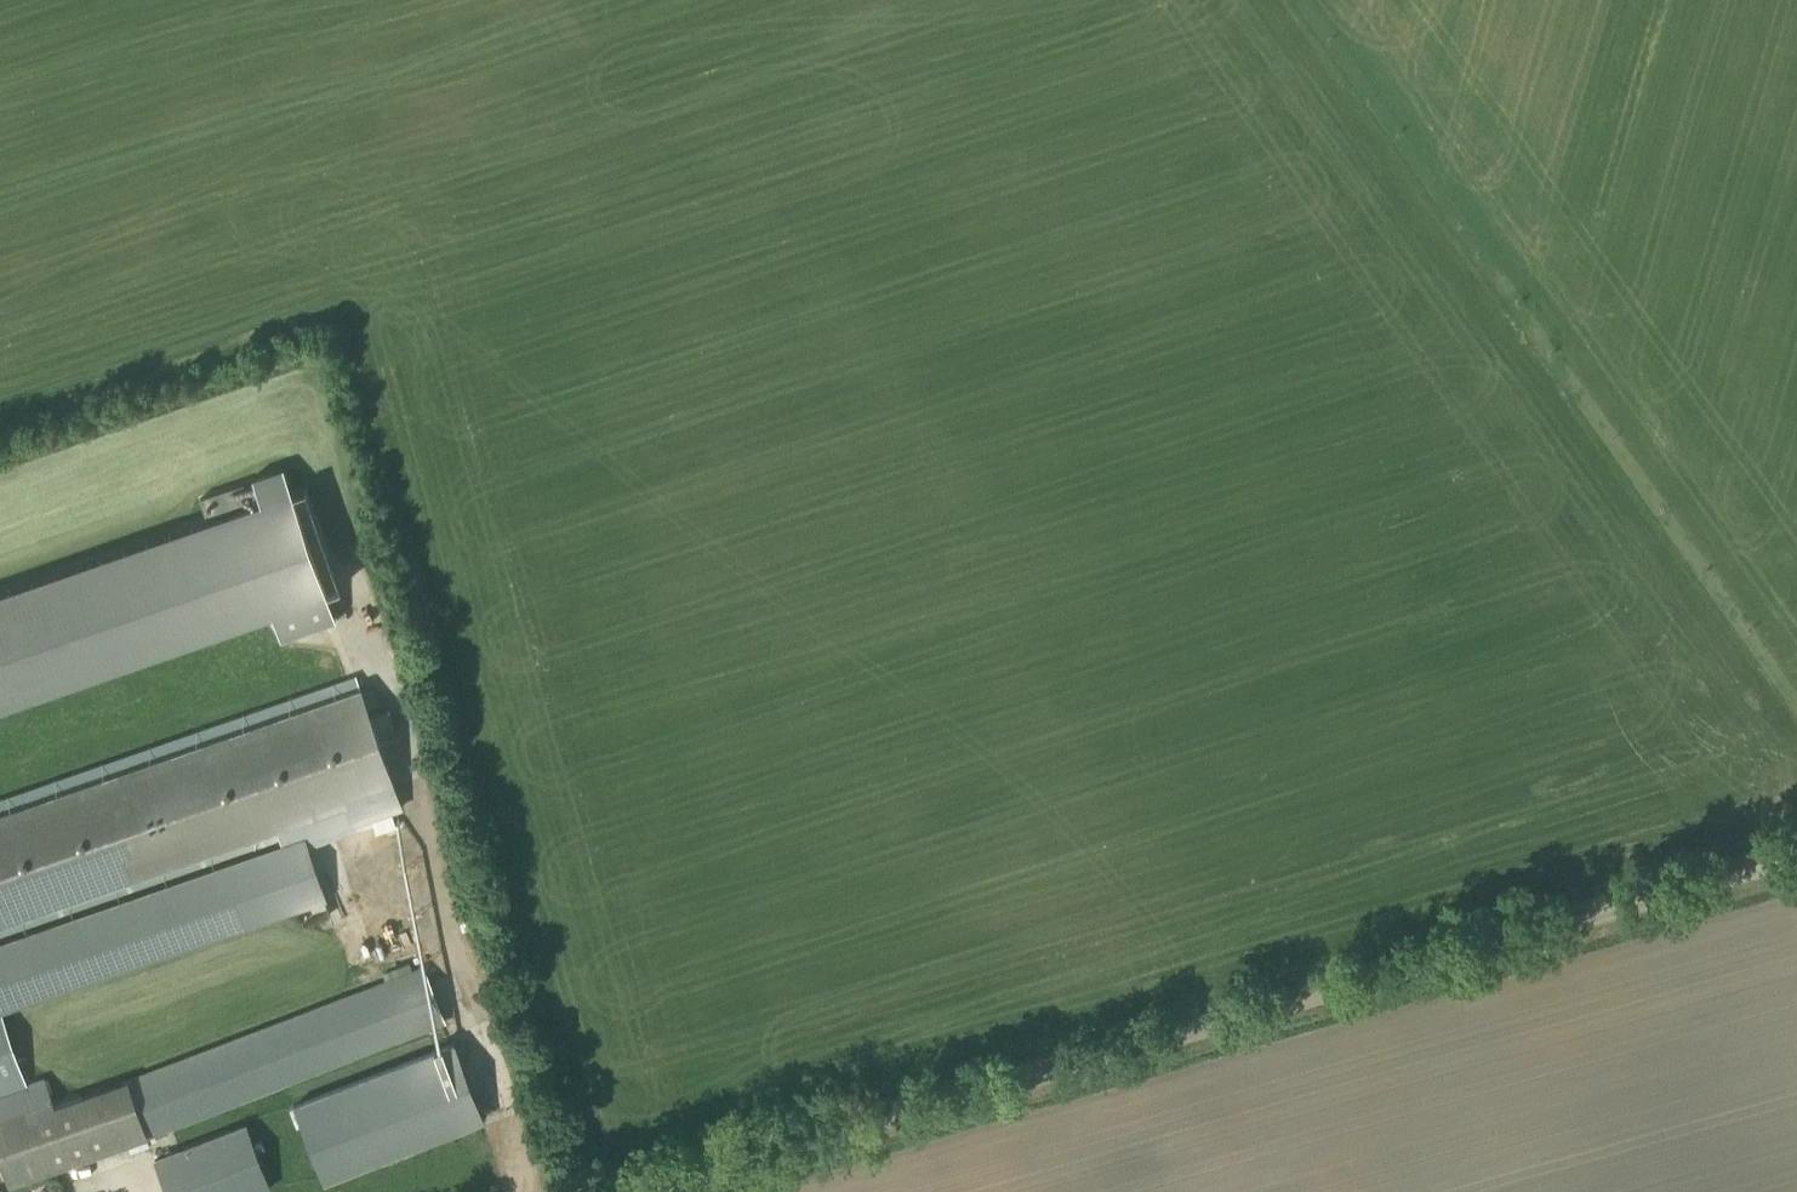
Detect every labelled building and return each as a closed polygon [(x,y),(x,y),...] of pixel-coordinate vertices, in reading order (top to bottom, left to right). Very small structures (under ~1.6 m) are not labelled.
[(310,559),(278,466),(251,475),(260,502),(0,593),(0,704),(269,610),(278,636),(331,618),(310,559)] [(311,481),(299,484),(308,519),(320,516),(311,481)] [(275,827),(281,845),(306,836),(308,842),(401,809),(358,688),(0,813),(0,923),(275,827)] [(423,965),(127,1079),(127,1080),(120,1083),(115,1067),(31,1095),(29,1088),(13,1044),(3,1013),(328,901),(305,836),(0,943),(0,1158),(9,1184),(145,1137),(147,1137),(148,1139),(447,1024),(423,965)] [(323,1181),(483,1121),(455,1045),(295,1105),(323,1181)] [(272,1189),(246,1123),(153,1159),(166,1191),(264,1191),(272,1189)]
